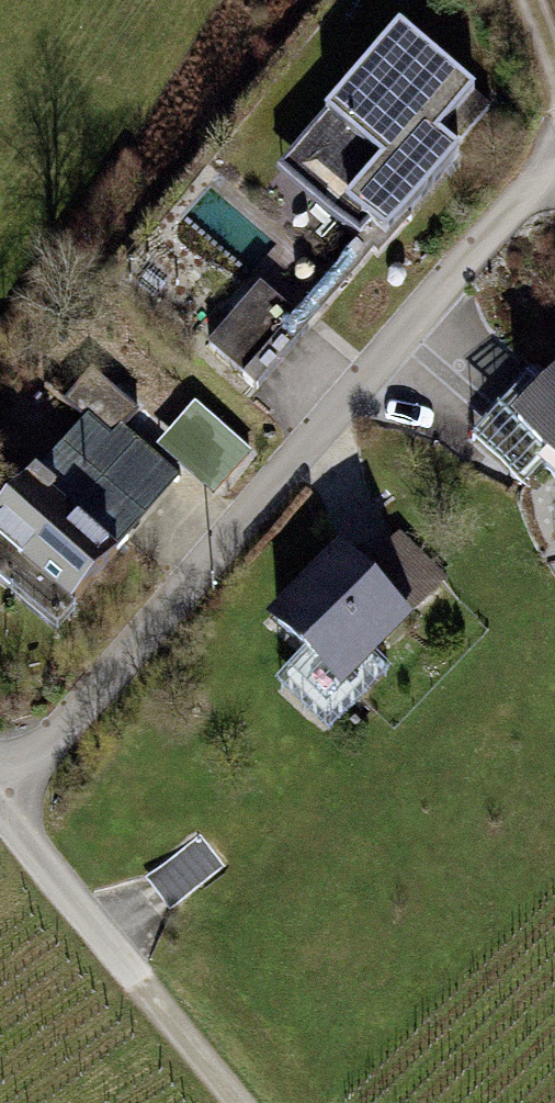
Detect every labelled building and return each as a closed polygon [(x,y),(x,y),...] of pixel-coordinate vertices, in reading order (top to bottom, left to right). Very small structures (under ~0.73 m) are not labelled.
[(475,96),(400,31),(295,152),(330,182),(312,202),(360,244),(372,230),(387,242),(460,157),(439,139),(475,96)] [(260,287),(209,347),(245,377),(243,380),(257,391),(310,329),(260,287)] [(0,517),(0,549),(29,574),(18,588),(59,623),(118,557),(114,554),(128,539),(123,534),(173,475),(124,429),(140,412),(93,371),(67,401),(93,425),(55,468),(10,427),(0,439),(0,457),(29,482),(0,517)] [(498,412),(552,458),(543,468),(554,478),(554,387),(548,395),(527,378),(498,412)] [(337,561),(278,623),(343,685),(440,582),(395,540),(357,580),(337,561)] [(173,907),(224,863),(200,835),(149,880),(173,907)]
